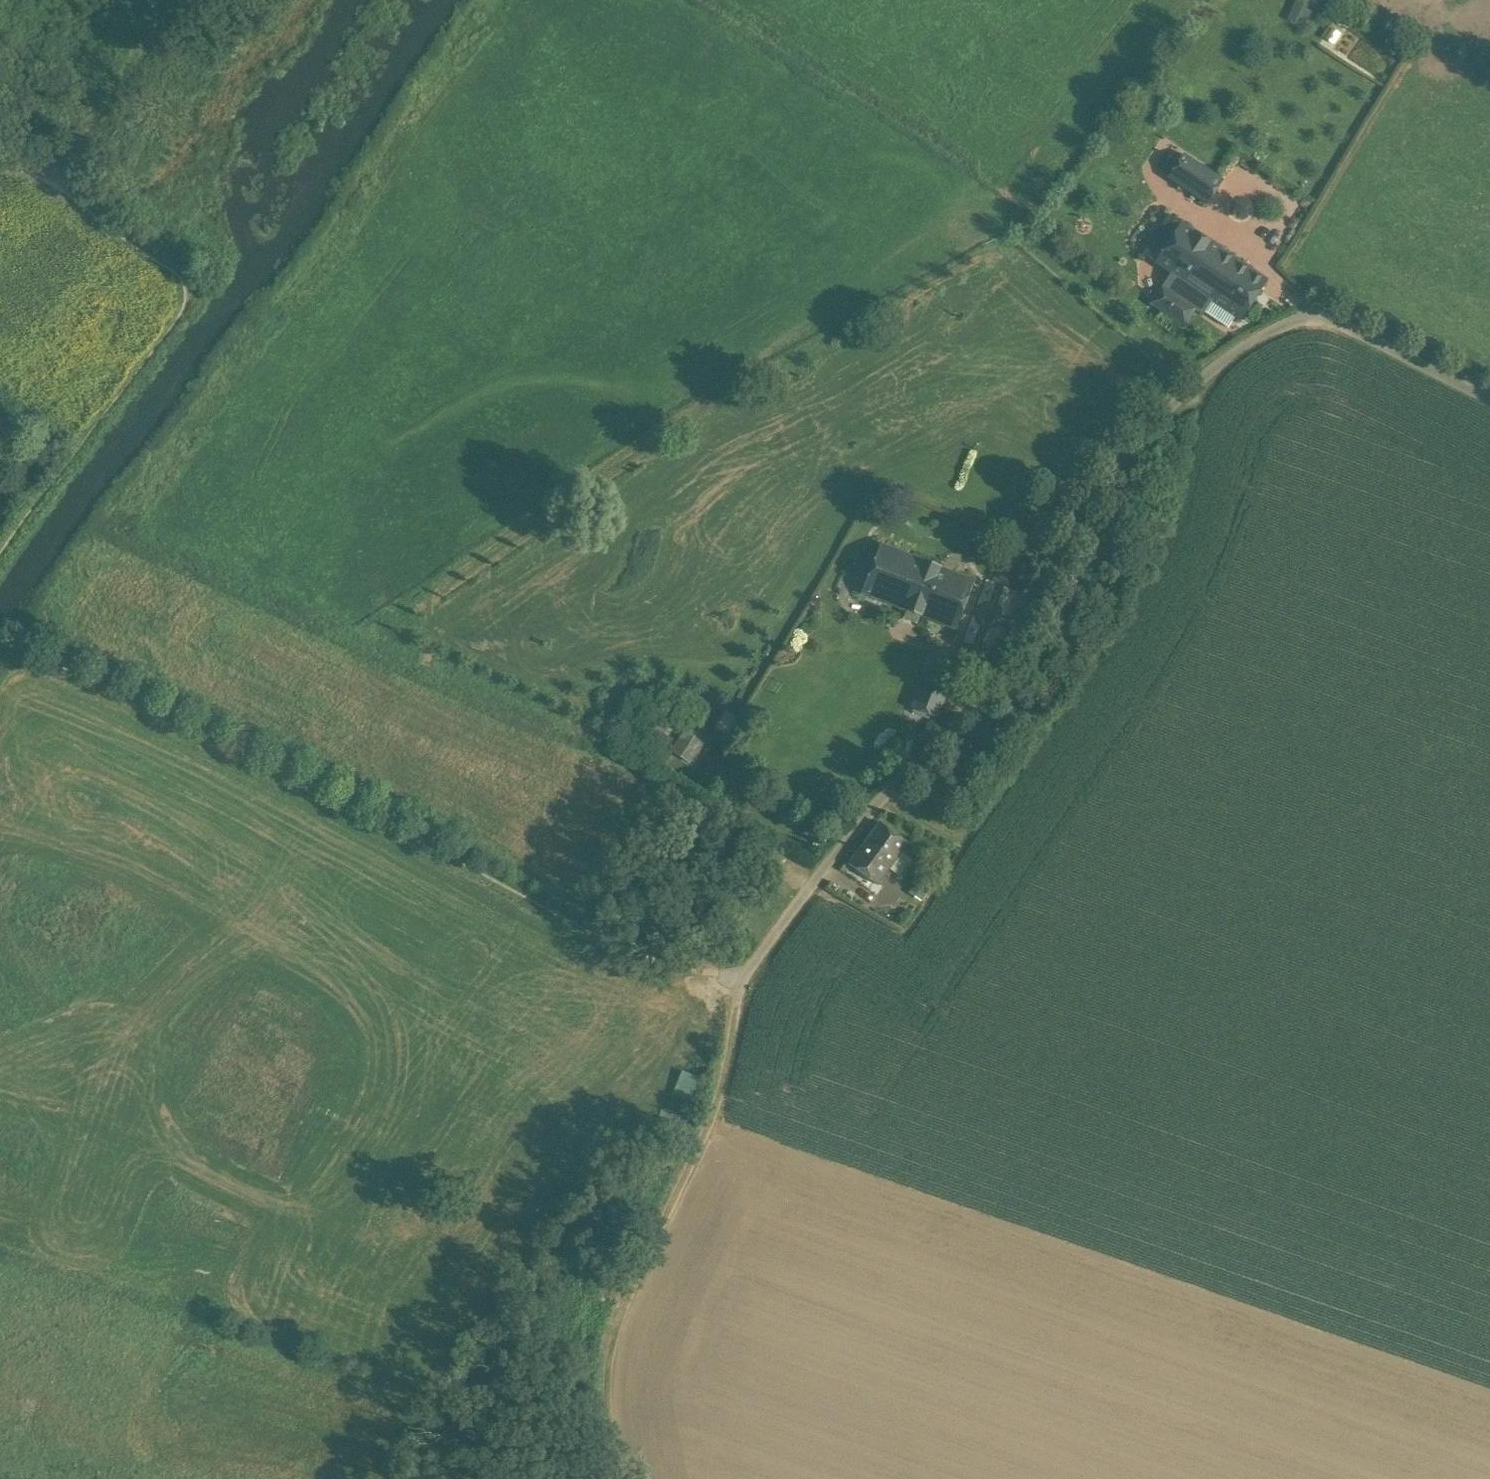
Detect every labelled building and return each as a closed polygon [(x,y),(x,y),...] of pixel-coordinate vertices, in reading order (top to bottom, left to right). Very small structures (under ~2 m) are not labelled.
[(1290,13),(1302,21),(1313,5),(1305,0),(1298,0),(1290,13)] [(1345,32),(1334,27),(1329,38),(1339,43),(1345,32)] [(1223,181),(1183,155),(1168,178),(1207,205),(1223,181)] [(1155,263),(1181,224),(1169,216),(1143,255),(1155,263)] [(1181,224),(1155,263),(1171,274),(1212,301),(1241,321),(1267,281),(1181,223),(1181,224)] [(1161,288),(1195,310),(1203,315),(1212,301),(1171,274),(1162,287),(1161,288)] [(1195,310),(1161,288),(1150,304),(1184,327),(1195,310)] [(975,582),(880,546),(862,592),(956,629),(975,582)] [(997,570),(992,581),(1009,588),(1013,577),(997,570)] [(912,708),(937,718),(950,685),(925,675),(912,708)] [(670,724),(659,717),(649,734),(659,740),(670,724)] [(688,728),(673,750),(689,761),(704,739),(688,728)] [(907,847),(878,827),(861,850),(890,871),(907,847)] [(890,871),(861,850),(849,867),(877,888),(890,871)] [(706,1085),(680,1075),(671,1100),(697,1109),(706,1085)]
